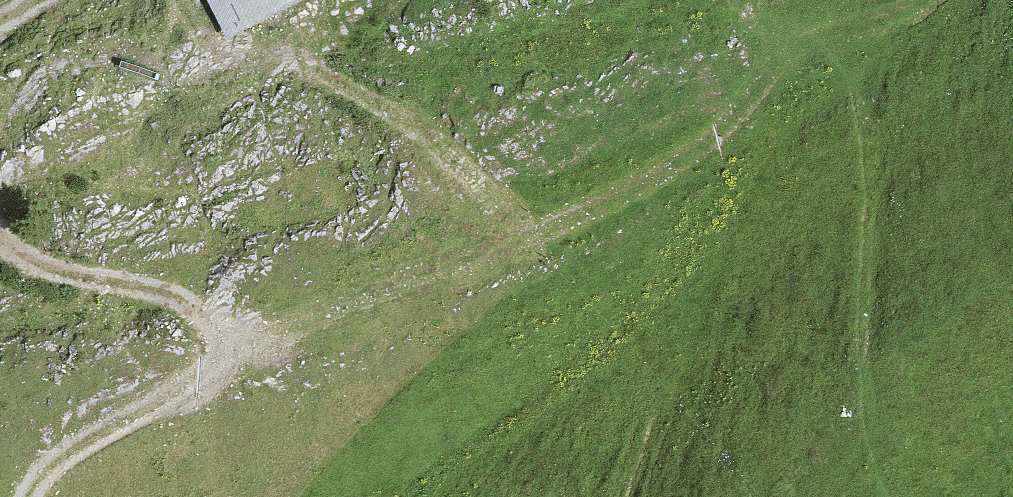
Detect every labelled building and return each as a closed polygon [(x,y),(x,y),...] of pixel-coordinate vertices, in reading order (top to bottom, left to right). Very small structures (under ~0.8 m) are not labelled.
[(231,17),(265,0),(222,0),(231,17)]
